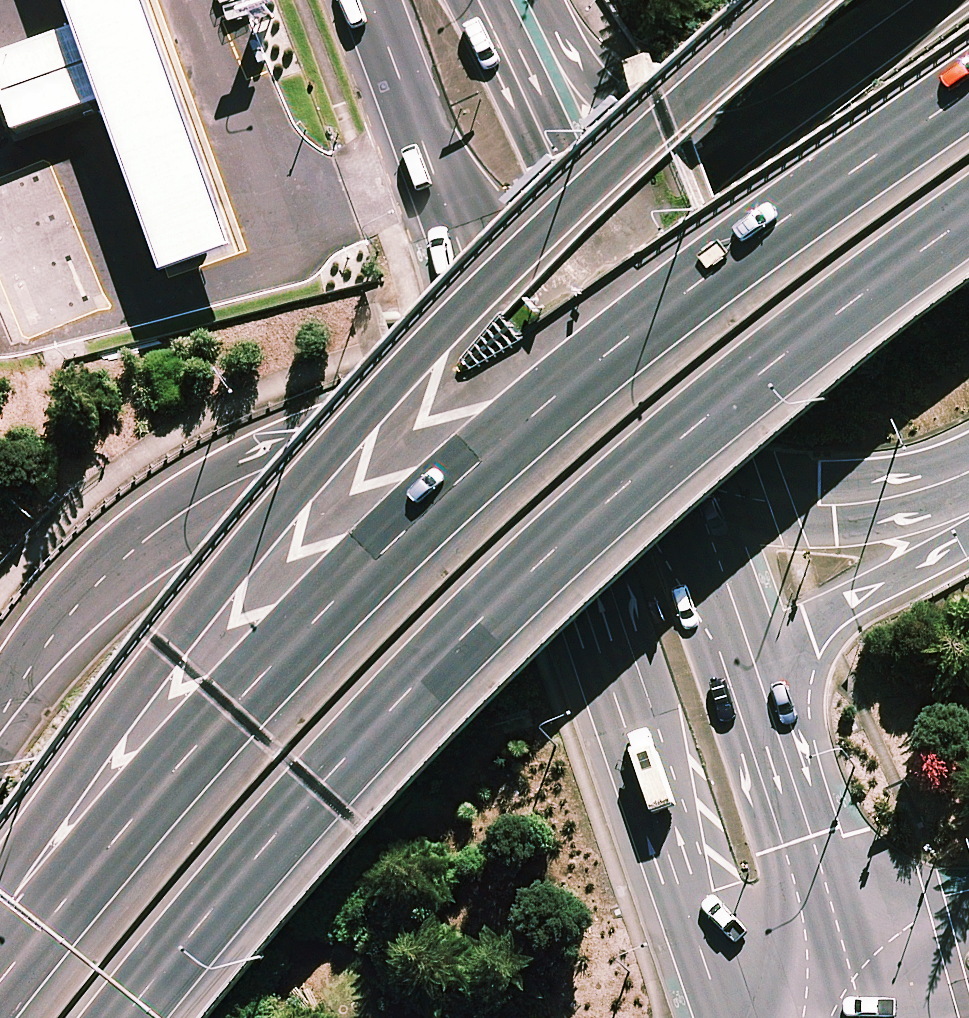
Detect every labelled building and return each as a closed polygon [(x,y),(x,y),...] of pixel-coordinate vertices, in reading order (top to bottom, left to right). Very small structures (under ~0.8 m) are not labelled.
[(156,0),(74,0),(87,34),(111,106),(176,286),(248,260),(156,0)] [(87,34),(0,65),(0,80),(22,140),(111,106),(87,34)]
